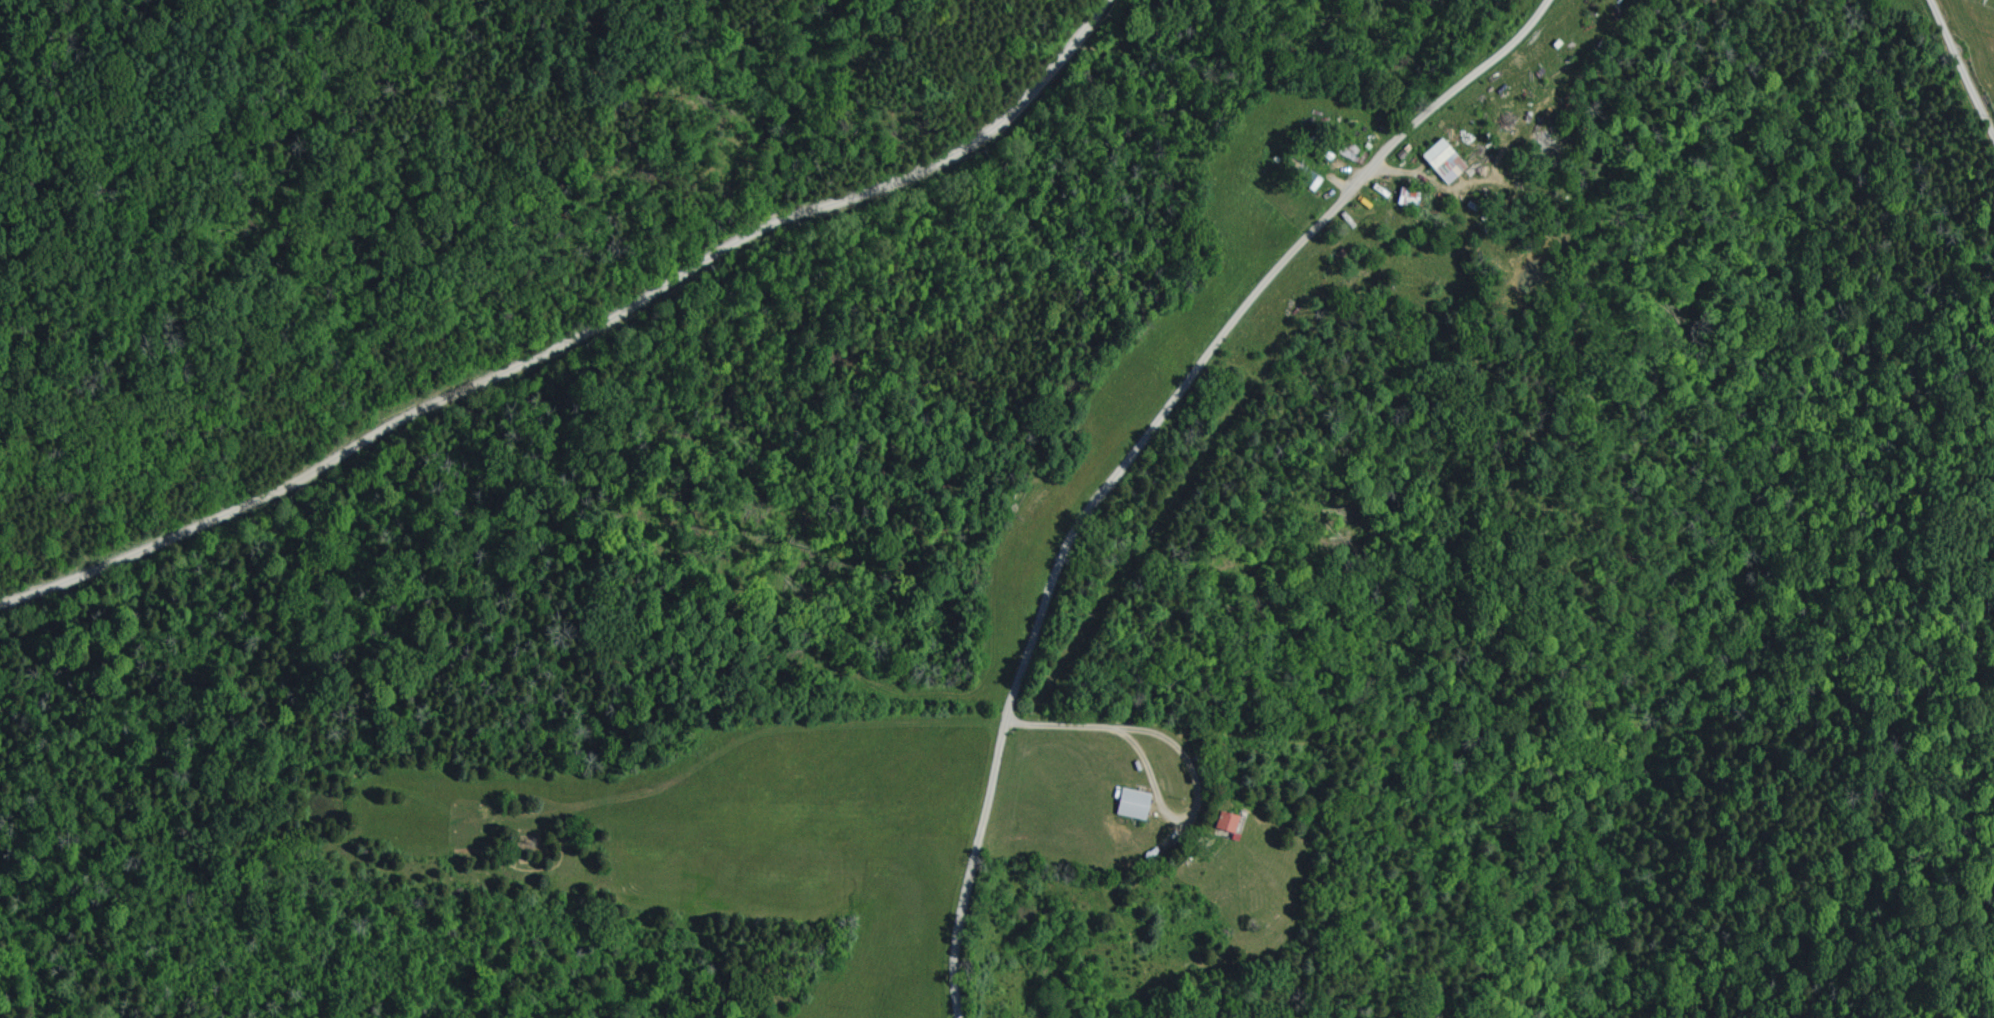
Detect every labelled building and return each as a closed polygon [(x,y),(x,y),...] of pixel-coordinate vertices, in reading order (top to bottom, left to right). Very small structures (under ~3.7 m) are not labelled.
[(1424,155),(1448,184),(1468,167),(1445,138),(1424,155)] [(1416,208),(1419,192),(1400,187),(1396,203),(1416,208)] [(1153,794),(1123,788),(1117,814),(1148,821),(1153,794)] [(1216,826),(1233,833),(1240,816),(1222,809),(1216,826)]
